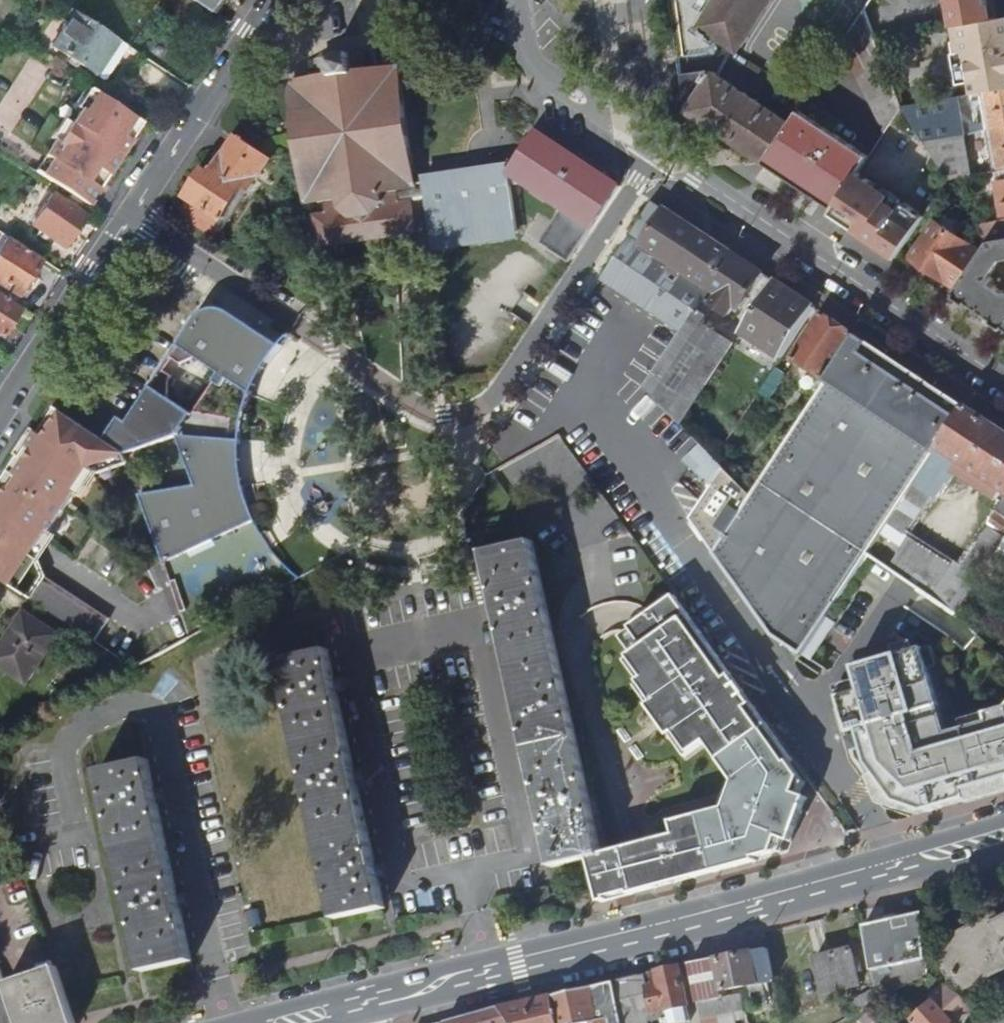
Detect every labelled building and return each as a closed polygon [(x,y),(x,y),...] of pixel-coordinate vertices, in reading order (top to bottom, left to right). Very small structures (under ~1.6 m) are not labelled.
[(15,0),(0,0),(0,23),(15,0)] [(218,15),(229,0),(196,0),(218,15)] [(680,59),(708,54),(717,41),(736,54),(771,0),(670,0),(680,59)] [(952,27),(957,26),(991,20),(988,0),(948,0),(952,27)] [(863,13),(874,41),(886,39),(880,25),(882,25),(875,7),(863,13)] [(88,22),(72,11),(50,45),(93,74),(101,79),(115,57),(108,52),(116,40),(88,22)] [(839,50),(885,133),(902,107),(879,51),(874,41),(863,13),(841,46),(839,50)] [(108,15),(101,25),(119,37),(126,27),(108,15)] [(991,20),(957,26),(966,79),(974,78),(977,94),(982,93),(1003,89),(1003,17),(991,20)] [(124,45),(116,40),(108,52),(115,57),(124,45)] [(362,54),(319,58),(321,79),(290,83),(304,203),(324,201),(325,214),(314,216),(318,246),(414,234),(410,203),(398,204),(396,190),(414,188),(397,69),(365,72),(362,54)] [(688,112),(766,163),(791,124),(712,73),(711,74),(705,71),(682,74),(688,112)] [(997,173),(1003,172),(1003,89),(982,93),(997,173)] [(132,118),(93,93),(83,109),(80,107),(70,123),(67,120),(44,154),(50,158),(40,174),(78,199),(89,183),(96,188),(107,173),(98,168),(111,150),(120,156),(129,140),(121,135),(132,118)] [(902,107),(948,181),(970,177),(958,97),(902,107)] [(791,124),(766,163),(835,209),(858,173),(870,156),(800,110),(791,124)] [(590,232),(619,187),(536,131),(509,174),(480,178),(479,172),(421,182),(432,244),(516,230),(509,184),(519,182),(560,209),(540,244),(569,263),(590,232)] [(205,172),(187,200),(190,202),(181,214),(224,243),(229,236),(213,225),(217,218),(222,221),(243,189),(248,192),(269,161),(233,137),(233,138),(231,137),(221,154),(222,155),(210,175),(205,172)] [(508,167),(479,172),(480,178),(509,174),(508,167)] [(925,217),(858,173),(835,209),(831,215),(898,259),(925,217)] [(992,241),(1003,239),(1003,188),(1001,179),(982,182),(992,241)] [(83,214),(51,193),(30,224),(63,245),(83,214)] [(652,201),(601,281),(682,332),(645,388),(683,426),(732,349),(702,326),(714,306),(730,316),(736,307),(742,311),(763,276),(748,266),(689,226),(652,201)] [(937,224),(912,259),(914,260),(912,264),(925,273),(927,269),(958,290),(982,255),(937,224)] [(6,239),(0,247),(0,284),(17,295),(39,261),(6,239)] [(992,241),(991,241),(982,255),(958,290),(956,294),(1003,327),(1003,294),(991,286),(996,280),(992,277),(1003,262),(1003,239),(992,241)] [(774,283),(743,332),(783,358),(815,309),(791,294),(774,283)] [(0,298),(0,335),(17,309),(0,298)] [(111,433),(106,441),(130,456),(130,458),(165,563),(256,521),(254,518),(250,507),(247,497),(244,486),(243,475),(241,464),(241,453),(241,445),(242,442),(243,431),(245,420),(248,409),(251,399),(255,389),(260,379),(266,369),(272,360),(279,351),(282,348),(231,314),(230,313),(228,312),(226,311),(225,311),(223,311),(221,310),(219,310),(217,310),(215,310),(214,310),(212,311),(210,311),(208,312),(207,313),(205,314),(203,314),(202,316),(200,317),(199,318),(198,319),(197,321),(196,322),(180,346),(174,356),(183,362),(198,356),(222,372),(195,413),(170,396),(171,380),(175,375),(166,369),(153,387),(129,423),(121,418),(111,433)] [(823,315),(793,362),(826,383),(856,336),(833,321),(823,315)] [(826,383),(752,498),(716,460),(709,453),(692,469),(713,489),(693,518),(720,561),(739,591),(774,636),(801,654),(869,554),(882,533),(924,471),(942,443),(966,408),(913,373),(856,336),(826,383)] [(776,368),(760,393),(771,400),(786,375),(776,368)] [(959,469),(1001,497),(1003,492),(1003,433),(966,408),(942,443),(965,458),(959,469)] [(103,439),(71,417),(64,412),(47,438),(39,433),(4,485),(0,491),(0,509),(2,511),(15,519),(0,542),(0,578),(95,642),(110,619),(26,563),(44,538),(49,531),(51,533),(78,494),(76,492),(93,468),(130,458),(130,456),(106,441),(103,439)] [(543,503),(589,479),(565,433),(519,457),(543,503)] [(702,446),(686,462),(692,469),(709,453),(702,446)] [(924,471),(882,533),(903,547),(894,561),(937,588),(955,560),(914,532),(945,485),(924,471)] [(962,561),(973,567),(955,595),(965,601),(1000,548),(1003,542),(1003,513),(996,508),(962,561)] [(500,624),(519,710),(510,712),(512,720),(513,727),(522,725),(539,802),(530,804),(531,812),(533,819),(542,817),(553,868),(593,860),(603,857),(602,856),(590,796),(573,719),(534,544),(485,554),(496,608),(488,609),(490,618),(492,626),(500,624)] [(947,607),(957,614),(965,601),(955,595),(947,607)] [(624,850),(613,853),(622,895),(635,892),(655,887),(757,861),(756,859),(781,853),(786,839),(793,841),(809,799),(803,796),(807,782),(792,764),(795,761),(689,614),(677,597),(669,603),(633,629),(646,648),(625,663),(640,683),(635,686),(656,715),(688,759),(709,745),(715,753),(737,783),(730,801),(727,810),(675,824),(677,836),(644,845),(624,850)] [(23,612),(0,645),(0,666),(24,682),(57,634),(23,612)] [(1003,790),(1003,707),(961,719),(964,727),(948,732),(924,646),(857,667),(861,679),(864,690),(841,697),(859,757),(890,799),(927,812),(1003,790)] [(339,676),(332,647),(281,658),(337,919),(386,908),(380,877),(387,875),(386,869),(384,862),(378,863),(360,783),(367,781),(366,774),(364,767),(358,768),(341,691),(349,689),(347,682),(346,675),(339,676)] [(864,690),(861,679),(838,686),(841,697),(864,690)] [(152,760),(102,770),(143,970),(193,960),(182,907),(190,906),(189,898),(187,891),(179,892),(161,802),(168,800),(167,794),(166,787),(158,789),(152,760)] [(593,860),(602,901),(622,895),(613,853),(602,856),(603,857),(593,860)] [(865,909),(867,921),(890,917),(888,905),(865,909)] [(864,926),(872,966),(928,954),(924,913),(864,926)] [(995,928),(992,921),(948,946),(964,974),(967,972),(970,977),(972,976),(975,981),(979,979),(983,985),(1003,973),(1003,922),(995,928)] [(689,966),(695,997),(720,990),(720,992),(749,985),(753,1002),(766,998),(761,982),(773,979),(766,946),(728,956),(689,966)] [(852,950),(816,959),(824,994),(862,985),(852,950)] [(872,966),(877,987),(879,999),(930,971),(928,954),(872,966)] [(624,1022),(644,1022),(651,1022),(650,1019),(663,1017),(665,1022),(686,1022),(683,1006),(686,1005),(678,969),(617,984),(624,1022)] [(10,997),(4,978),(0,979),(0,1022),(19,1022),(10,997)] [(19,1022),(75,1022),(61,980),(46,984),(36,979),(30,981),(26,992),(10,997),(19,1022)] [(976,1004),(945,983),(941,987),(959,998),(957,1004),(966,1014),(976,1004)] [(561,1022),(624,1022),(617,984),(555,1000),(561,1022)] [(860,998),(865,1007),(879,999),(877,987),(860,998)] [(957,1004),(959,998),(941,987),(934,994),(934,1003),(915,1022),(916,1022),(957,1022),(966,1014),(957,1004)] [(700,1021),(720,1016),(722,1022),(740,1022),(736,1012),(745,1008),(741,993),(723,997),(722,995),(697,1003),(700,1021)] [(860,998),(843,1009),(848,1017),(865,1007),(860,998)] [(555,1000),(504,1013),(512,1022),(561,1022),(555,1000)] [(504,1013),(502,1011),(485,1015),(451,1022),(512,1022),(504,1013)]
